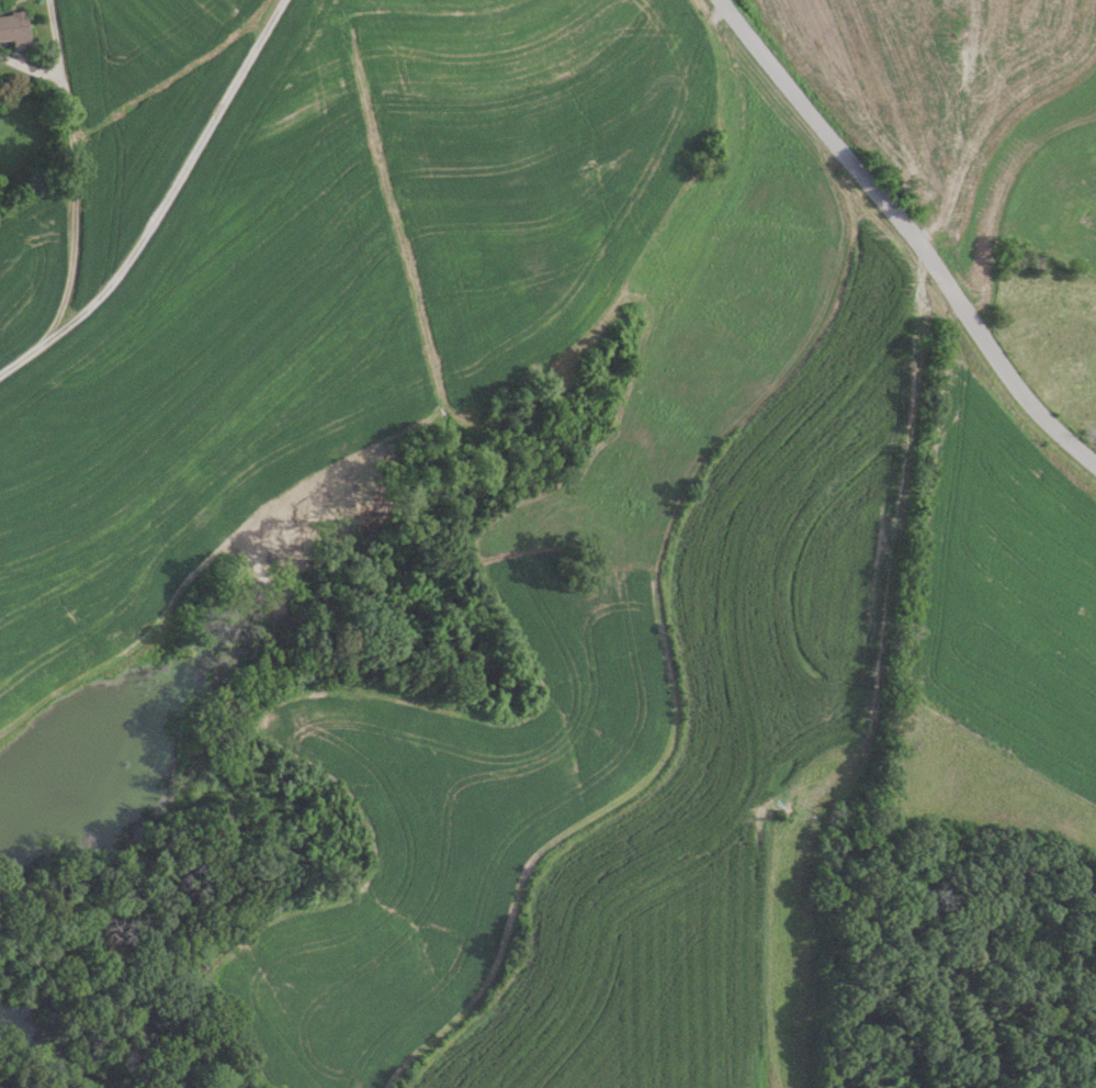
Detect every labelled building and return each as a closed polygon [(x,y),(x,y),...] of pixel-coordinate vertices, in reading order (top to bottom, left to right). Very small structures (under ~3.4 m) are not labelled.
[(29,13),(0,15),(0,42),(30,40),(29,13)]
